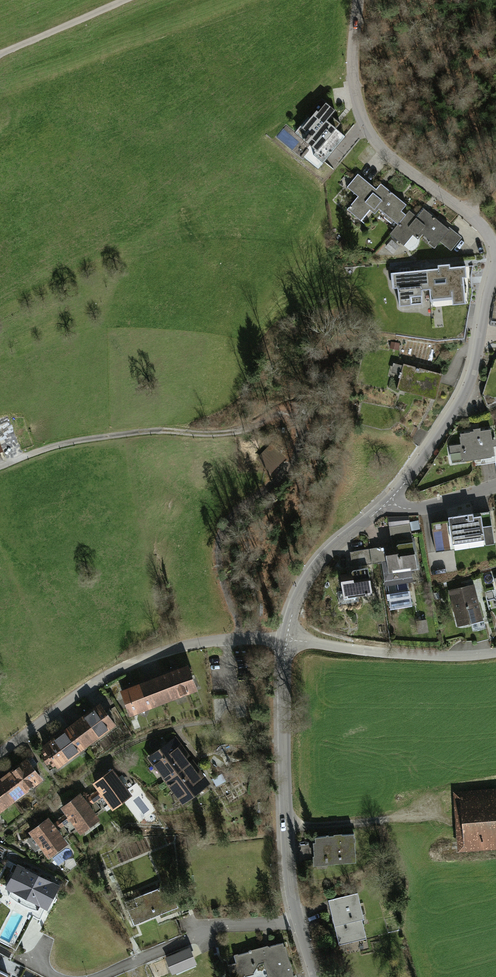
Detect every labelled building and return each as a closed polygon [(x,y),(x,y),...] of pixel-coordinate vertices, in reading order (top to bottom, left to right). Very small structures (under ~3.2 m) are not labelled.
[(341,124),(318,106),(296,134),(319,152),(341,124)] [(375,190),(357,176),(345,190),(357,200),(348,211),(359,220),(367,209),(372,214),(376,210),(398,228),(390,238),(403,249),(413,237),(416,240),(420,236),(436,249),(439,245),(452,255),(463,241),(424,209),(418,216),(411,210),(406,215),(405,214),(410,208),(380,184),(375,190)] [(393,254),(399,246),(391,240),(385,248),(393,254)] [(438,268),(390,272),(392,288),(397,287),(399,305),(423,303),(422,289),(429,288),(430,299),(453,296),(453,303),(466,301),(464,277),(467,277),(466,265),(451,267),(450,263),(438,264),(438,268)] [(400,343),(391,342),(389,349),(399,351),(400,343)] [(440,378),(401,367),(394,393),(433,403),(440,378)] [(460,448),(447,449),(448,463),(492,459),(490,433),(459,436),(460,448)] [(0,443),(5,454),(20,447),(16,437),(0,443)] [(272,444),(257,458),(270,472),(285,458),(272,444)] [(487,515),(445,520),(449,551),(491,546),(487,515)] [(408,520),(387,523),(391,545),(368,549),(371,566),(378,567),(384,612),(411,608),(407,582),(417,581),(408,520)] [(365,553),(349,555),(350,567),(366,566),(365,553)] [(350,582),(339,583),(341,601),(371,598),(368,571),(350,573),(350,582)] [(473,586),(447,592),(455,627),(480,621),(473,586)] [(427,623),(415,623),(415,635),(427,635),(427,623)] [(186,668),(119,692),(127,716),(195,693),(186,668)] [(97,704),(37,749),(54,771),(114,726),(97,704)] [(177,739),(148,760),(181,806),(210,785),(177,739)] [(0,778),(0,811),(41,781),(25,760),(0,778)] [(47,820),(27,835),(43,861),(64,846),(55,833),(68,825),(74,836),(96,821),(89,809),(101,800),(111,810),(129,797),(110,771),(91,786),(96,794),(84,802),(79,794),(58,810),(63,819),(52,826),(47,820)] [(454,795),(456,854),(495,852),(495,793),(454,795)] [(354,833),(313,836),(315,864),(356,861),(354,833)] [(8,863),(0,879),(0,890),(44,913),(57,889),(8,863)] [(168,889),(125,904),(133,926),(176,911),(168,889)] [(358,893),(328,900),(339,945),(367,938),(362,919),(364,919),(358,893)] [(225,969),(227,976),(252,976),(260,966),(263,976),(291,976),(283,945),(235,957),(237,966),(225,969)] [(163,961),(169,976),(171,976),(195,967),(188,951),(163,961)]
